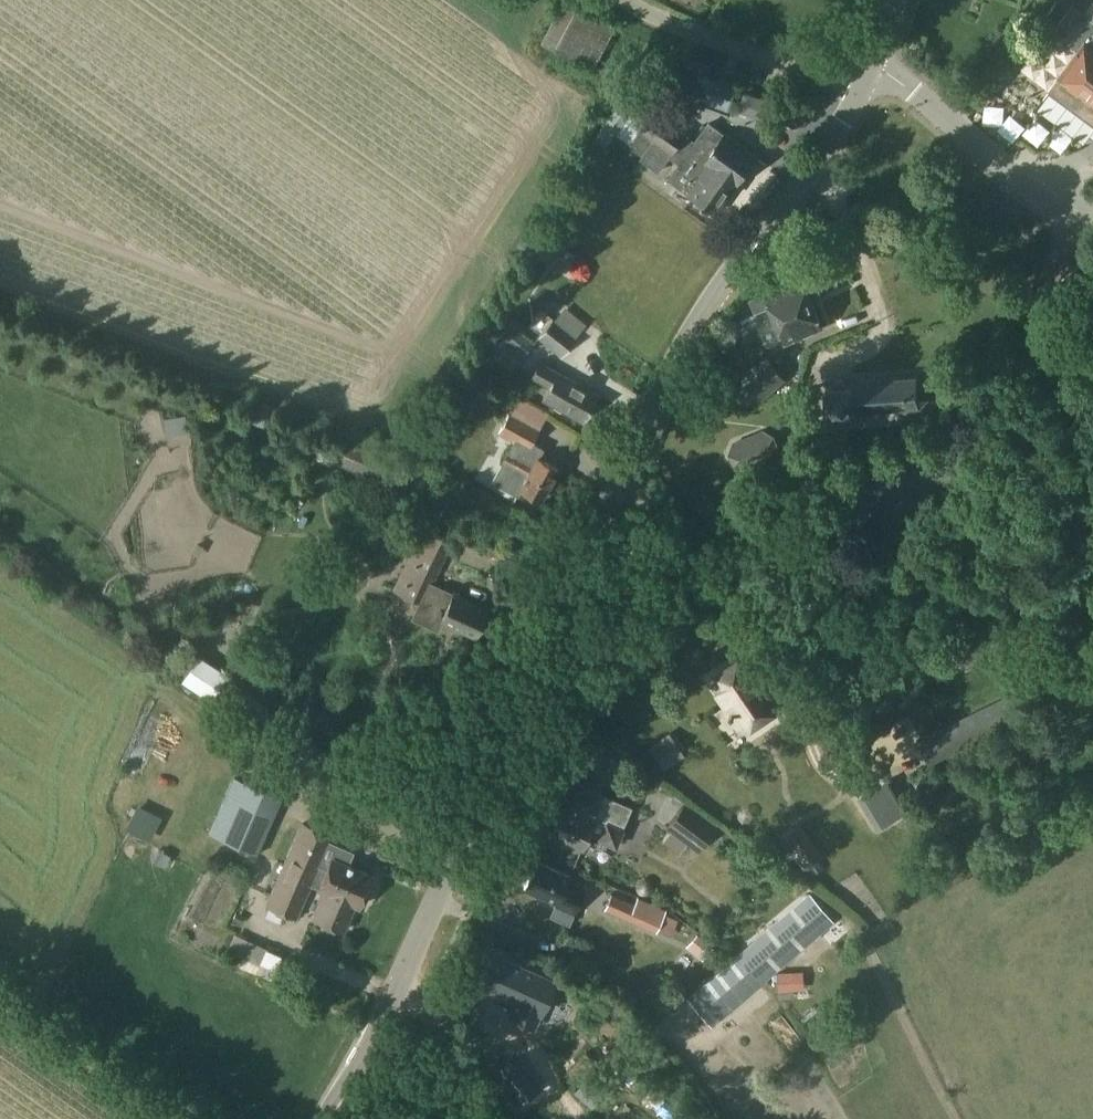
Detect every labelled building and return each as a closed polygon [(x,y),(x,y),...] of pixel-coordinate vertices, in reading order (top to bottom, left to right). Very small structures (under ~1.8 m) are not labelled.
[(1050,90),(1092,122),(1092,0),(1084,12),(1074,4),(1053,32),(1079,51),(1050,90)] [(564,1),(543,41),(596,66),(615,29),(564,1)] [(682,67),(673,90),(719,107),(729,110),(737,87),(727,83),(682,67)] [(746,92),(741,109),(765,116),(770,100),(746,92)] [(618,106),(593,140),(605,149),(629,115),(632,118),(633,117),(644,126),(641,130),(631,146),(644,155),(642,159),(661,173),(664,170),(672,176),(669,180),(686,190),(716,212),(737,183),(738,184),(757,156),(726,134),(725,135),(709,123),(696,141),(644,102),(641,106),(626,95),(625,96),(618,106)] [(765,292),(750,298),(756,312),(771,306),(786,342),(824,327),(803,276),(765,291),(765,292)] [(541,335),(539,337),(561,355),(577,337),(555,318),(552,321),(541,335)] [(513,326),(503,339),(524,354),(533,343),(513,326)] [(541,362),(533,376),(551,387),(544,399),(583,420),(598,393),(541,362)] [(772,364),(744,389),(757,403),(785,379),(772,364)] [(856,378),(853,378),(853,383),(854,382),(855,409),(855,413),(858,413),(858,410),(865,410),(865,413),(869,412),(868,410),(875,410),(875,412),(879,412),(879,409),(886,409),(886,412),(890,411),(889,409),(898,408),(898,411),(901,410),(901,408),(908,407),(908,410),(912,409),(912,407),(919,406),(920,409),(923,407),(922,405),(928,398),(931,399),(932,395),(929,395),(928,385),(930,384),(928,381),(926,383),(919,377),(919,374),(916,373),(916,376),(909,376),(908,374),(905,374),(905,377),(899,377),(899,375),(895,375),(895,377),(888,378),(888,375),(885,375),(884,378),(877,379),(877,376),(874,376),(874,379),(867,379),(867,377),(863,377),(863,380),(856,380),(856,378)] [(835,383),(828,383),(829,410),(855,409),(854,382),(853,383),(847,383),(845,378),(836,378),(835,383)] [(493,388),(486,400),(502,408),(508,396),(493,388)] [(256,397),(247,421),(270,430),(279,406),(256,397)] [(515,441),(493,480),(517,494),(521,488),(541,499),(558,468),(537,457),(542,448),(532,443),(539,427),(511,412),(500,433),(515,441)] [(734,442),(731,453),(735,465),(746,470),(774,459),(779,447),(775,435),(766,430),(734,442)] [(346,433),(335,459),(373,478),(386,449),(346,433)] [(422,529),(393,589),(420,602),(417,608),(476,635),(488,608),(433,584),(451,542),(422,529)] [(925,548),(914,557),(926,571),(937,562),(925,548)] [(198,656),(183,679),(211,698),(214,693),(227,675),(199,656),(198,656)] [(747,658),(716,679),(732,703),(728,706),(741,725),(777,701),(747,658)] [(1011,694),(919,740),(928,761),(1011,720),(1020,715),(1011,694)] [(150,709),(129,769),(138,772),(126,808),(151,816),(184,721),(150,709)] [(671,731),(650,746),(666,769),(687,754),(671,731)] [(887,780),(861,798),(878,827),(907,810),(887,780)] [(220,835),(219,837),(258,855),(281,799),(243,781),(220,835)] [(560,806),(549,832),(582,847),(586,839),(598,844),(600,839),(616,845),(623,829),(620,828),(629,808),(601,795),(602,793),(576,782),(564,808),(560,806)] [(685,802),(667,826),(697,850),(715,827),(685,802)] [(299,820),(263,905),(294,918),(309,883),(326,842),(330,833),(299,820)] [(782,837),(781,837),(807,873),(811,871),(815,876),(826,868),(821,861),(825,858),(800,824),(799,824),(782,837)] [(326,842),(309,883),(318,887),(317,888),(325,891),(321,901),(320,900),(313,917),(343,929),(349,915),(348,914),(353,902),(358,904),(371,872),(346,862),(350,851),(333,843),(332,845),(326,842)] [(140,881),(148,859),(137,855),(129,878),(140,881)] [(536,861),(525,887),(557,901),(555,906),(573,914),(585,887),(568,880),(570,875),(536,861)] [(613,888),(605,909),(656,930),(664,909),(665,909),(613,888)] [(809,893),(687,996),(711,1025),(833,922),(809,893)] [(698,945),(717,949),(719,935),(701,932),(698,945)] [(258,934),(254,944),(272,951),(275,940),(258,934)] [(607,969),(616,958),(603,948),(594,959),(607,969)] [(495,955),(481,984),(498,992),(498,990),(502,992),(499,998),(519,1007),(516,1014),(533,1021),(551,979),(495,955)] [(522,1054),(496,1069),(515,1101),(541,1086),(522,1054)]
